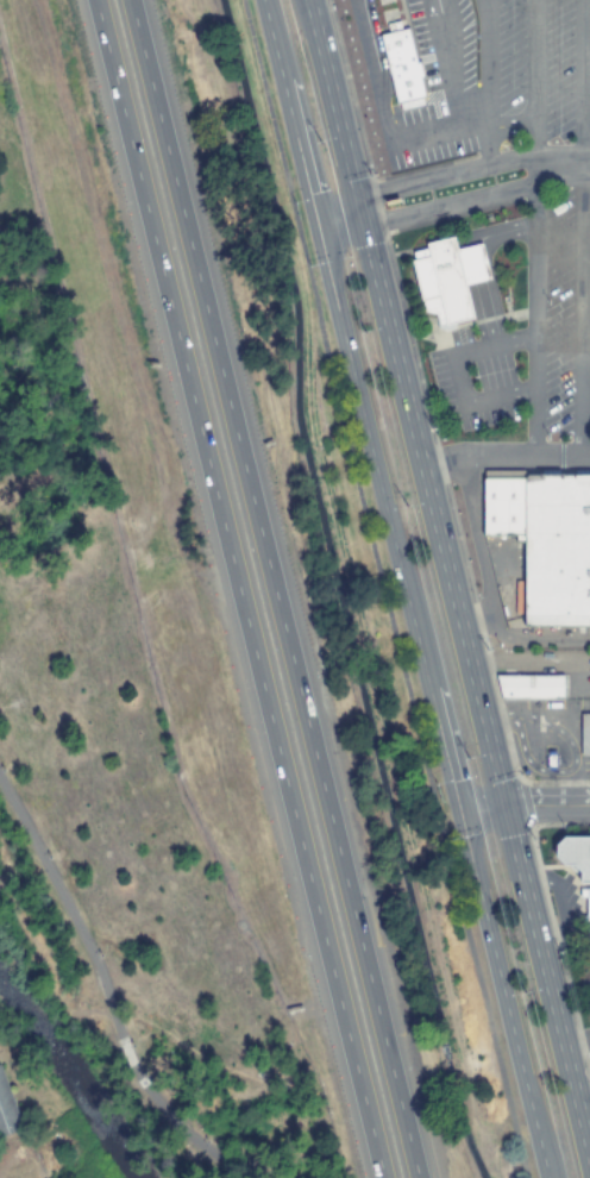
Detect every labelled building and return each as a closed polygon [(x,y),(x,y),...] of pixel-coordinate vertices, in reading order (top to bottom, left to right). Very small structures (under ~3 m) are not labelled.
[(377,37),(394,105),(396,104),(398,111),(423,106),(422,100),(426,99),(416,62),(414,62),(406,30),(377,37)] [(451,236),(454,250),(463,286),(471,319),(442,326),(442,324),(437,325),(433,314),(419,311),(420,301),(418,302),(407,261),(410,261),(409,252),(423,249),(422,243),(451,236)] [(488,280),(463,286),(454,250),(479,244),(488,280)] [(479,469),(589,469),(589,628),(521,628),(521,544),(513,544),(513,538),(479,538),(479,469)] [(498,700),(561,700),(561,675),(492,675),(498,700)] [(578,714),(589,714),(589,756),(578,756),(578,714)] [(552,754),(546,754),(544,758),(544,765),(547,767),(553,767),(552,754)] [(559,838),(551,846),(551,858),(559,865),(570,865),(577,872),(577,884),(589,884),(589,837),(559,838)] [(578,889),(578,898),(584,898),(584,920),(586,920),(586,951),(589,951),(589,889),(578,889)] [(0,1065),(0,1138),(22,1130),(0,1065)]
